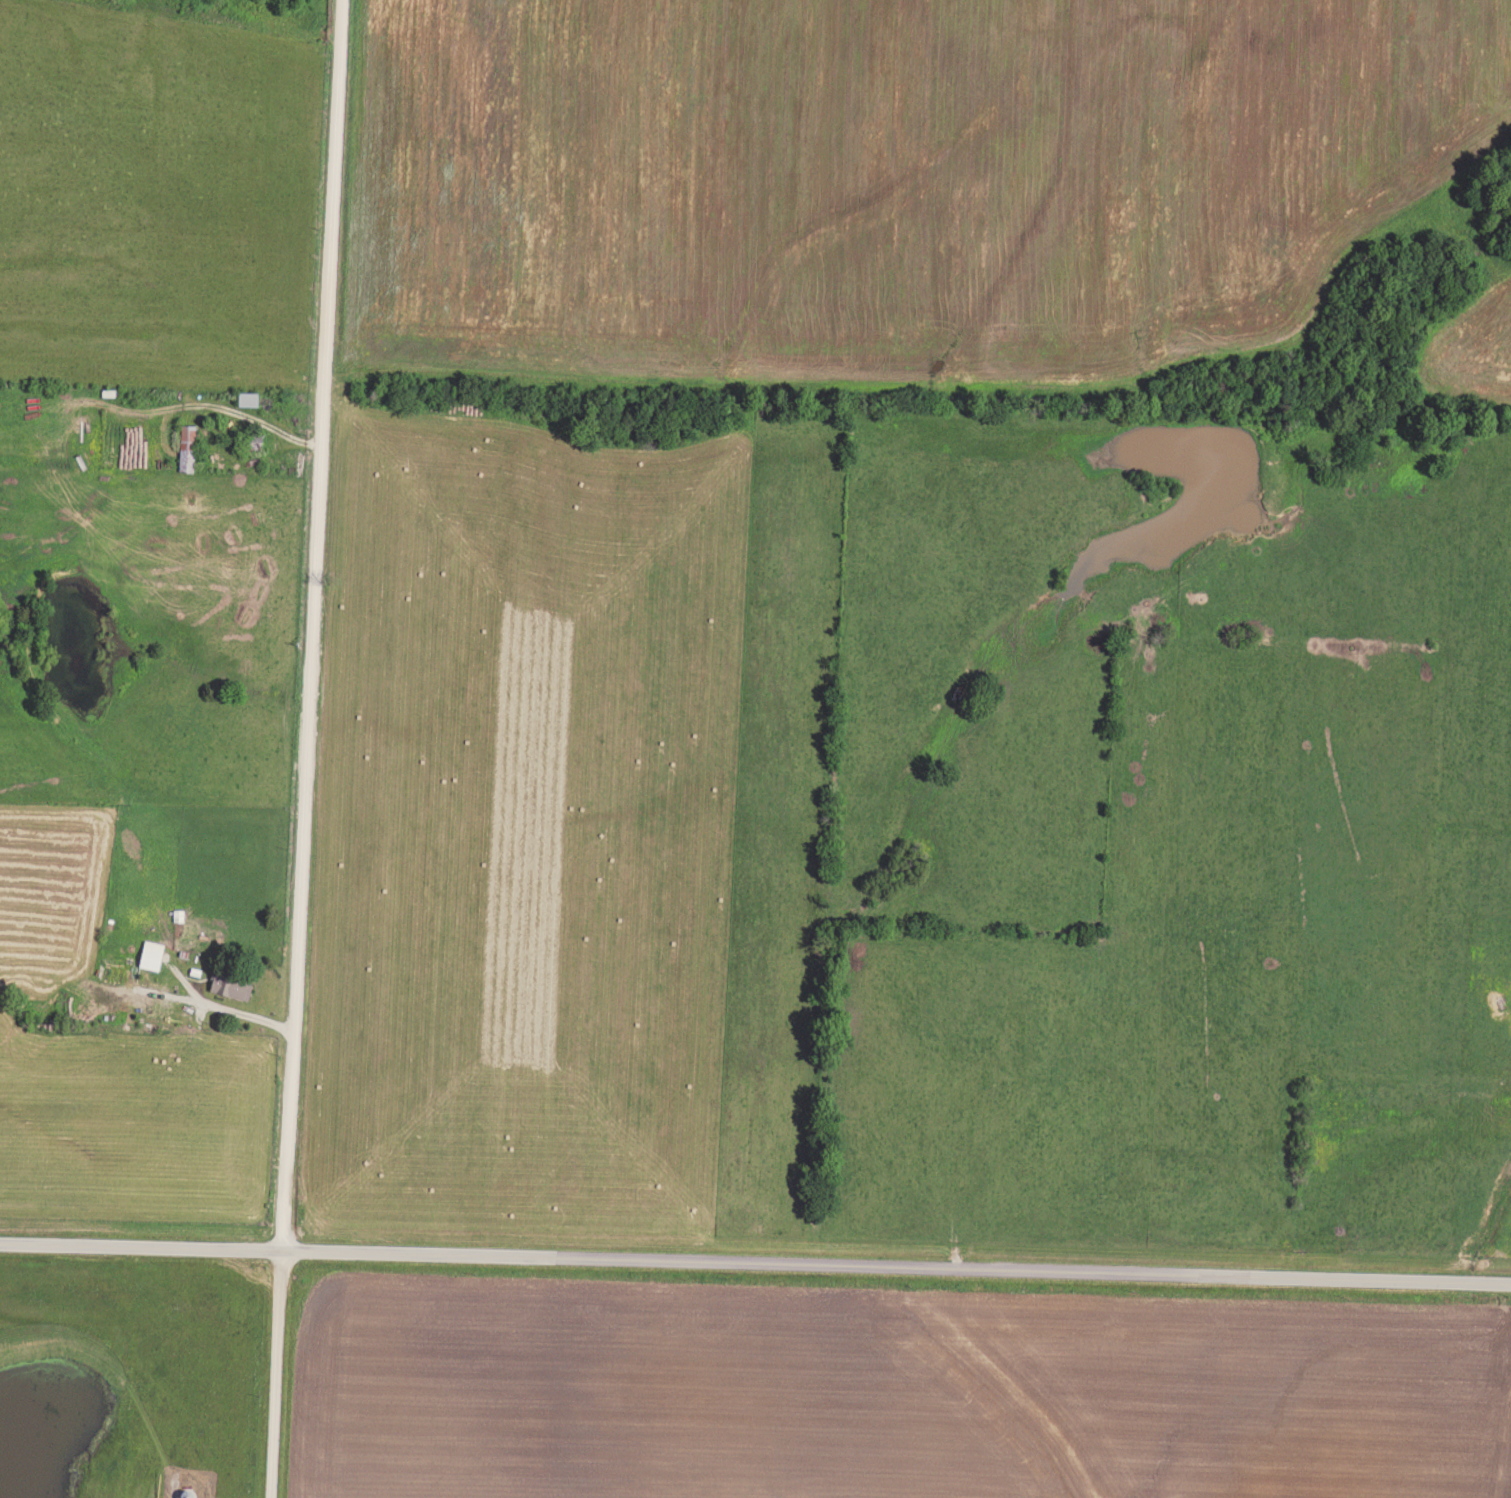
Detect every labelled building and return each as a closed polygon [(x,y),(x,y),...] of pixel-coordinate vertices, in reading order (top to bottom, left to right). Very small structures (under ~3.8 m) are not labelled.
[(261,405),(260,391),(241,392),(241,405),(261,405)] [(181,469),(196,470),(197,424),(183,423),(181,469)] [(162,969),(166,942),(147,938),(142,966),(162,969)] [(250,1000),(255,982),(216,970),(211,988),(250,1000)]
